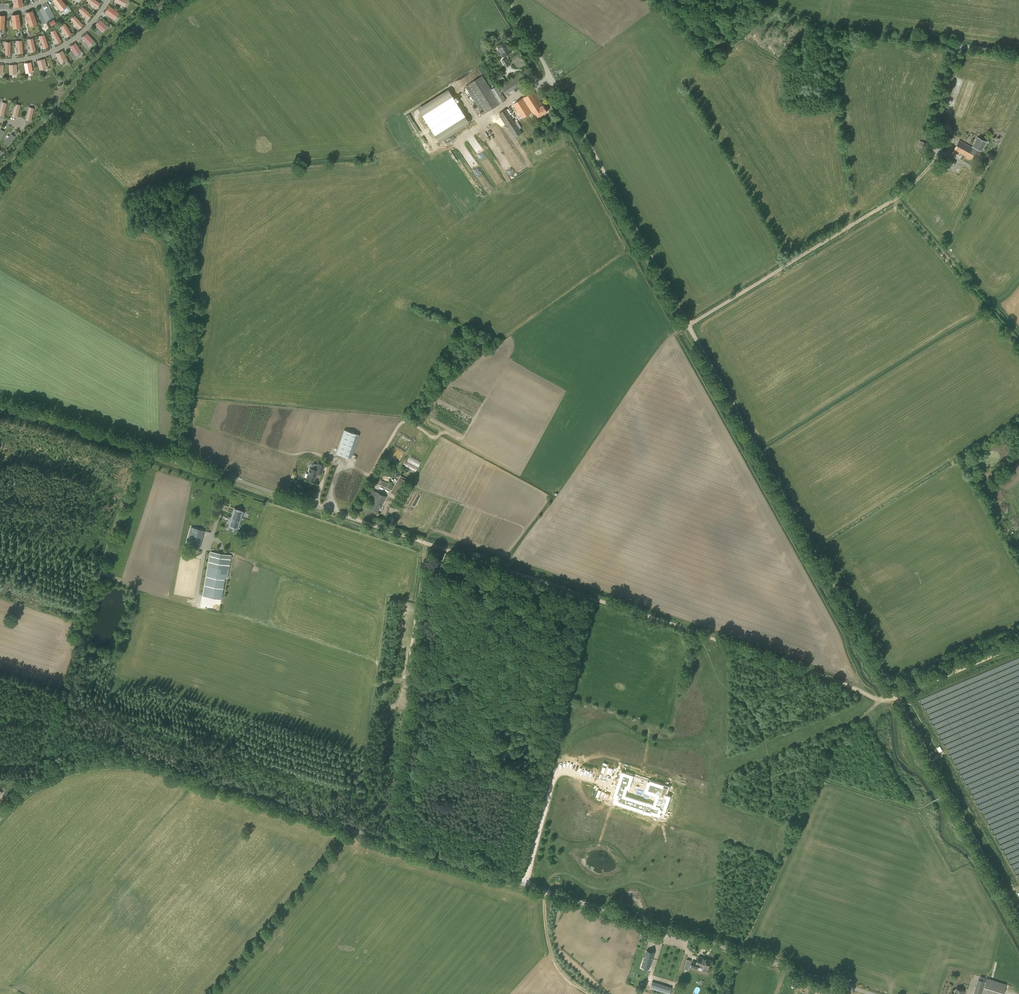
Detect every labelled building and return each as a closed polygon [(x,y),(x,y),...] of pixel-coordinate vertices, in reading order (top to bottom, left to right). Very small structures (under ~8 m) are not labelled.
[(65,4),(62,0),(54,0),(53,0),(54,2),(55,4),(55,3),(59,8),(65,4)] [(91,15),(82,7),(79,10),(88,18),(91,15)] [(110,7),(106,13),(114,18),(117,13),(110,7)] [(32,11),(26,14),(26,15),(27,17),(29,23),(36,21),(32,11)] [(15,15),(12,16),(12,17),(11,17),(12,19),(13,26),(20,25),(19,15),(15,15)] [(75,16),(71,19),(79,28),(82,24),(75,16)] [(106,26),(100,20),(96,25),(102,31),(106,26)] [(71,34),(64,23),(60,26),(66,36),(71,34)] [(51,32),(56,42),(60,40),(55,30),(51,32)] [(93,41),(87,34),(82,38),(89,45),(93,41)] [(40,36),(43,47),(48,46),(44,35),(40,36)] [(504,57),(511,52),(505,42),(497,46),(504,57)] [(80,51),(75,43),(70,47),(75,54),(80,51)] [(62,51),(56,54),(60,63),(63,62),(67,60),(62,51)] [(506,67),(510,65),(506,58),(501,60),(506,67)] [(40,70),(43,69),(43,68),(46,67),(44,60),(38,61),(40,70)] [(502,74),(493,79),(496,84),(505,79),(502,74)] [(519,74),(513,78),(518,86),(524,82),(519,74)] [(484,115),(506,100),(497,85),(491,89),(482,75),(465,87),(484,115)] [(509,92),(504,83),(500,86),(505,94),(509,92)] [(440,141),(470,123),(449,89),(448,89),(419,108),(440,141)] [(543,105),(536,94),(534,91),(513,104),(522,118),(533,111),(537,118),(547,111),(543,105)] [(522,133),(506,108),(499,113),(514,138),(522,133)] [(944,136),(954,131),(948,120),(939,124),(944,136)] [(8,145),(15,136),(11,134),(5,143),(8,145)] [(982,151),(986,142),(977,137),(973,146),(972,147),(959,140),(952,154),(957,156),(959,153),(966,157),(965,158),(971,161),(978,149),(982,151)] [(503,145),(510,158),(516,155),(510,142),(503,145)] [(954,167),(956,161),(944,158),(942,164),(954,167)] [(483,174),(478,177),(481,182),(486,178),(483,174)] [(350,458),(358,435),(344,430),(336,454),(350,458)] [(410,455),(407,461),(419,467),(421,461),(410,455)] [(404,465),(416,471),(418,468),(406,461),(404,465)] [(321,475),(325,465),(317,463),(315,470),(310,468),(306,478),(314,480),(316,473),(321,475)] [(399,497),(408,482),(407,482),(409,480),(401,475),(391,492),(399,497)] [(395,483),(383,478),(382,480),(379,479),(378,483),(379,484),(379,485),(391,491),(395,483)] [(386,496),(376,491),(374,495),(373,495),(372,497),(373,497),(372,499),(373,500),(370,507),(378,511),(381,504),(382,504),(386,496)] [(242,512),(234,509),(232,517),(228,516),(226,524),(238,528),(240,520),(242,512)] [(196,556),(203,530),(191,527),(184,553),(196,556)] [(228,577),(231,555),(211,552),(204,596),(221,599),(225,577),(228,577)] [(462,736),(453,737),(453,745),(462,745),(462,736)] [(625,787),(627,788),(630,778),(623,776),(622,776),(621,776),(621,777),(617,790),(623,792),(625,787)] [(661,815),(662,815),(667,797),(663,796),(664,790),(665,790),(665,789),(664,789),(664,788),(663,787),(655,785),(652,793),(657,794),(653,808),(616,797),(615,800),(615,801),(615,802),(616,803),(617,804),(647,814),(648,814),(648,813),(659,816),(660,816),(661,816),(661,815)] [(647,950),(643,963),(650,965),(654,952),(647,950)] [(692,960),(690,967),(698,970),(700,965),(704,967),(702,970),(707,972),(708,968),(710,960),(706,959),(703,958),(702,957),(699,956),(697,962),(692,960)] [(987,978),(980,976),(979,979),(978,979),(973,993),(1003,993),(1006,984),(987,978)] [(795,988),(799,979),(793,977),(790,986),(795,988)] [(658,990),(660,984),(652,981),(650,988),(658,990)]
